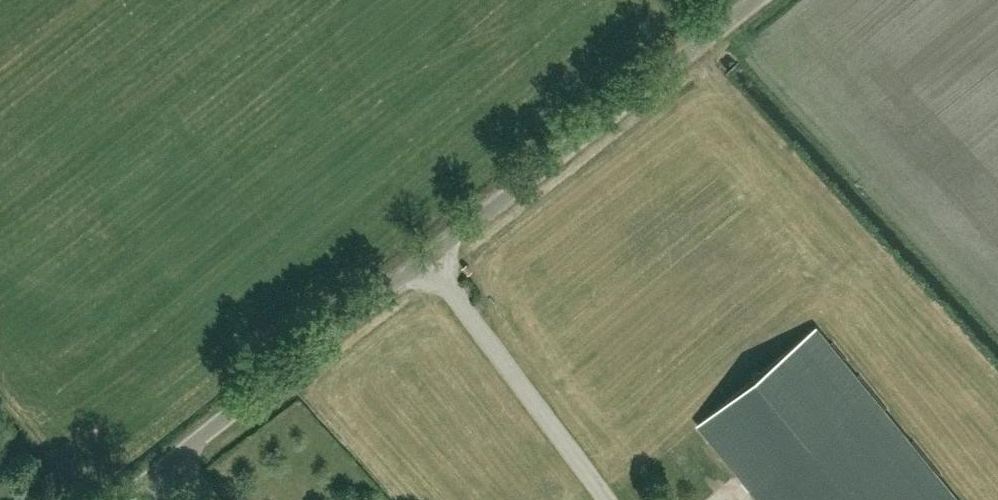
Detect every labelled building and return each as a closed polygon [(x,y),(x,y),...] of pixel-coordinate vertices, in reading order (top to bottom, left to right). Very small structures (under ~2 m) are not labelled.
[(759,499),(959,499),(816,326),(697,424),(759,499)]
